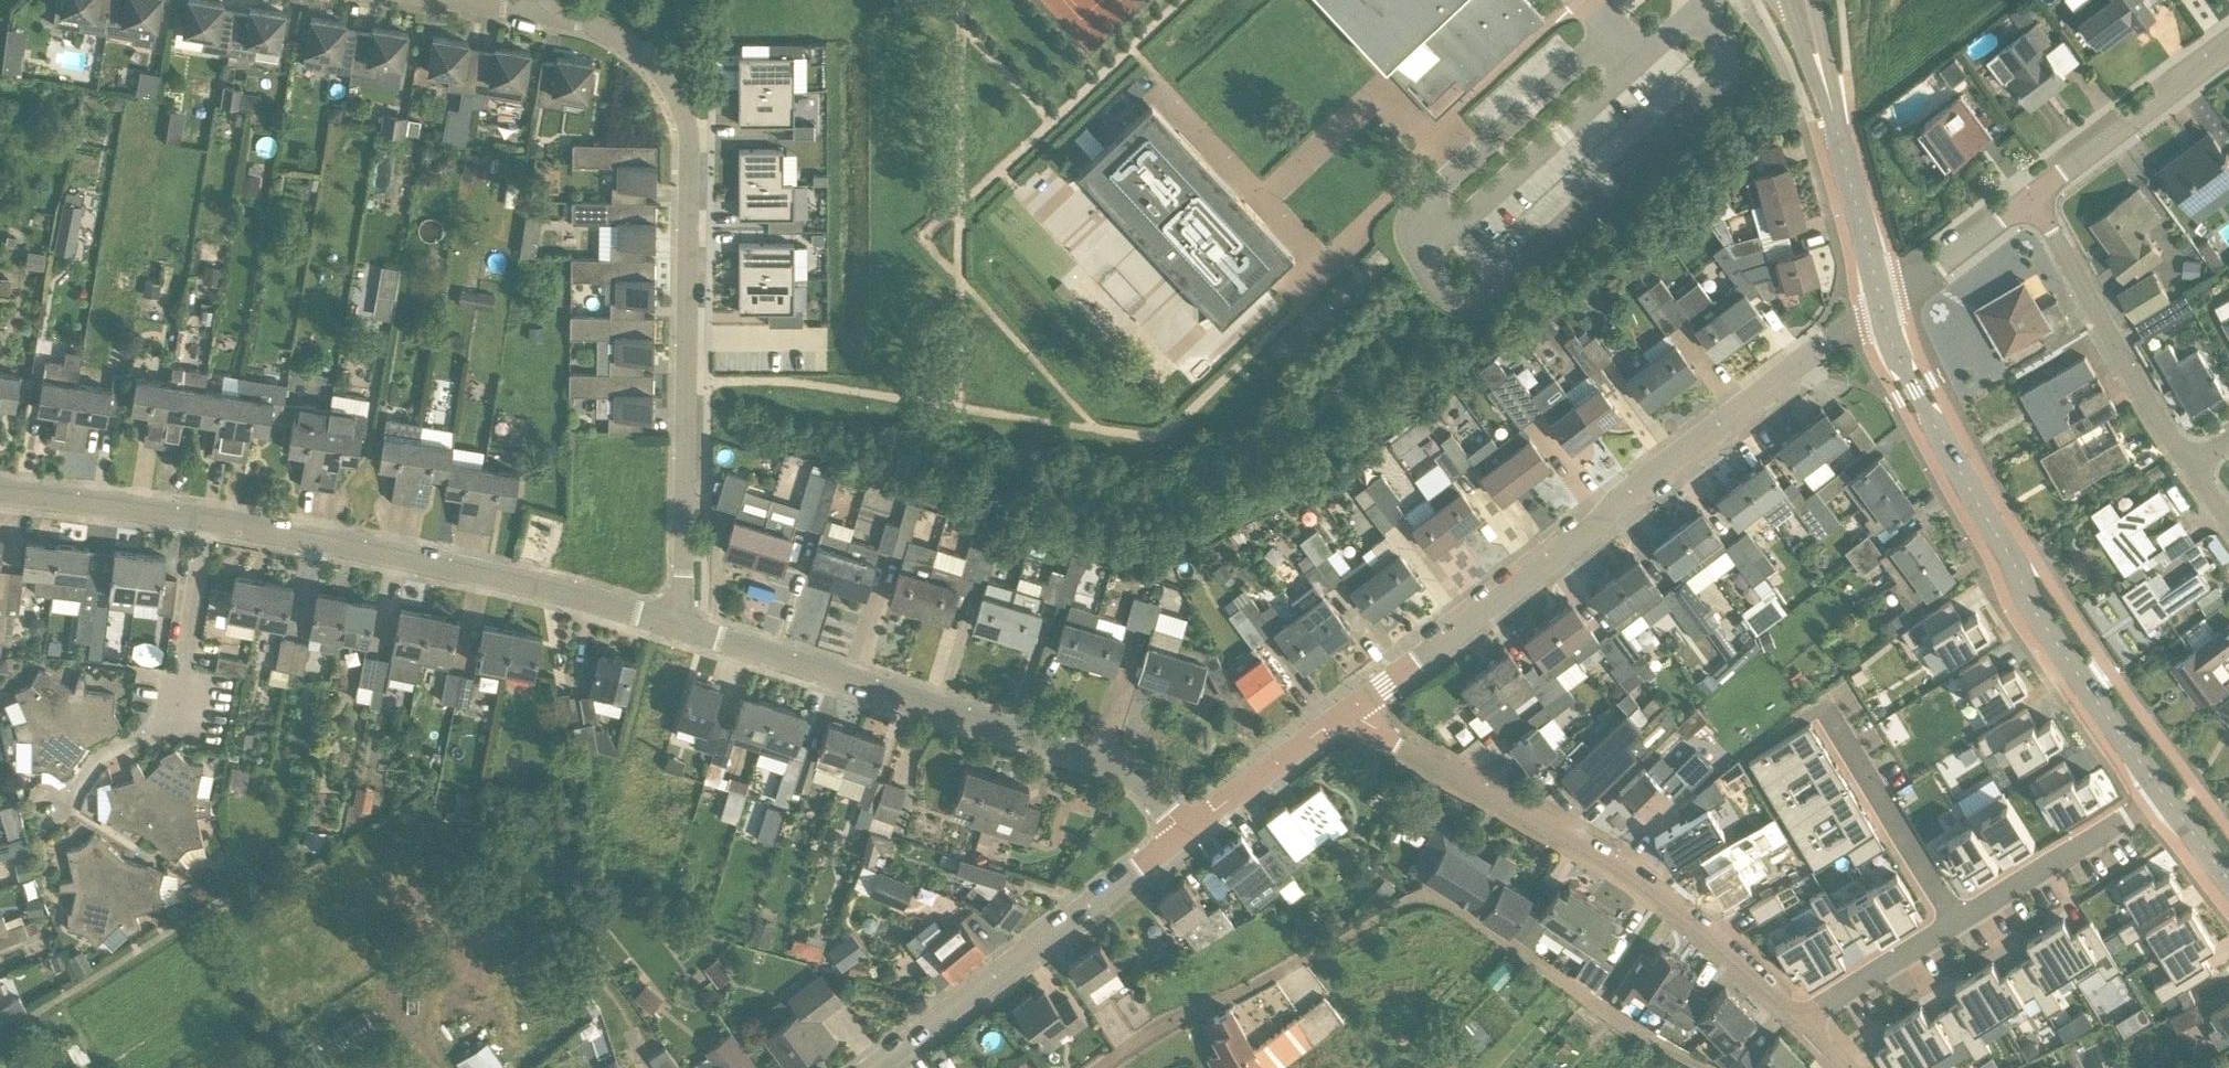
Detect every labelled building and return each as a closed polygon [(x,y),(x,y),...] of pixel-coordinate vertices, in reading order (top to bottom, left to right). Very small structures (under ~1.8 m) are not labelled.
[(107,33),(112,0),(58,0),(57,6),(62,7),(61,12),(83,16),(81,29),(107,33)] [(107,33),(133,38),(135,24),(157,28),(162,0),(112,0),(107,33)] [(236,11),(223,9),(224,3),(206,0),(189,0),(183,32),(205,36),(203,49),(229,53),(236,11)] [(1382,61),(1405,85),(1406,84),(1408,82),(1410,80),(1414,77),(1424,88),(1428,84),(1433,89),(1444,78),(1440,74),(1448,66),(1457,76),(1468,87),(1469,86),(1467,85),(1482,70),(1484,72),(1485,71),(1483,70),(1498,56),(1500,57),(1500,56),(1499,55),(1514,41),(1515,42),(1516,42),(1515,40),(1530,26),(1531,28),(1532,29),(1544,18),(1533,6),(1527,0),(1325,0),(1382,61)] [(2035,0),(2028,0),(2024,3),(2032,15),(2041,8),(2035,0)] [(2147,0),(2091,0),(2080,8),(2103,39),(2133,16),(2140,24),(2156,11),(2147,0)] [(2030,17),(2022,6),(2011,13),(2022,28),(2032,20),(2030,17)] [(285,13),(269,10),(251,7),(250,13),(236,11),(229,53),(278,61),(285,13)] [(328,55),(326,69),(352,73),(359,31),(345,29),(347,23),(312,17),(306,52),(328,55)] [(2052,41),(2039,24),(1994,57),(1995,58),(1995,62),(1993,64),(2006,82),(2011,79),(2032,106),(2048,94),(2046,92),(2065,77),(2043,48),(2052,41)] [(372,33),(359,31),(352,73),(378,77),(380,64),(402,67),(408,33),(373,27),(372,33)] [(434,37),(428,72),(450,75),(448,89),(462,91),(460,109),(448,107),(442,142),(466,146),(474,93),(481,51),(468,49),(469,42),(434,37)] [(23,72),(26,48),(6,45),(2,69),(23,72)] [(495,53),(481,51),(474,93),(523,101),(530,52),(496,47),(495,53)] [(557,63),(542,61),(536,103),(563,107),(564,103),(586,107),(588,92),(593,93),(596,75),(591,74),(593,63),(558,57),(557,63)] [(741,59),(741,93),(784,92),(783,59),(741,59)] [(1956,60),(1942,70),(1953,85),(1967,74),(1956,60)] [(141,70),(137,91),(156,95),(159,73),(141,70)] [(1137,77),(1126,87),(1125,87),(1127,89),(1134,97),(1135,99),(1136,98),(1147,88),(1137,77)] [(225,86),(222,105),(240,108),(243,89),(225,86)] [(741,93),(741,126),(784,126),(784,92),(741,93)] [(1991,138),(1994,136),(1962,94),(1960,96),(1960,97),(1926,123),(1928,126),(1921,131),(1947,165),(1954,160),(1956,163),(1991,137),(1991,138)] [(342,122),(344,108),(335,106),(328,111),(327,120),(342,122)] [(1078,170),(1079,171),(1081,173),(1088,180),(1101,194),(1104,197),(1107,201),(1110,203),(1113,207),(1116,210),(1143,239),(1145,241),(1172,270),(1175,273),(1184,283),(1187,285),(1190,289),(1193,291),(1211,311),(1219,319),(1220,321),(1221,321),(1262,282),(1263,282),(1285,261),(1257,231),(1266,223),(1245,201),(1236,210),(1191,162),(1200,153),(1179,131),(1171,140),(1143,110),(1078,170)] [(248,113),(237,111),(235,124),(246,126),(248,113)] [(385,113),(382,131),(405,134),(408,116),(385,113)] [(419,135),(421,120),(409,119),(407,133),(419,135)] [(798,124),(798,137),(814,137),(814,124),(798,124)] [(168,129),(166,142),(180,144),(182,132),(168,129)] [(420,140),(408,138),(407,150),(418,152),(420,140)] [(2202,218),(2228,197),(2228,158),(2228,157),(2228,156),(2228,154),(2227,152),(2225,153),(2214,139),(2190,157),(2186,152),(2164,169),(2202,218)] [(543,156),(544,148),(539,142),(531,141),(530,155),(543,156)] [(646,202),(646,201),(646,188),(657,188),(657,144),(573,143),(573,165),(618,166),(618,186),(612,186),(612,201),(612,202),(646,202)] [(1746,181),(1753,204),(1796,192),(1782,143),(1760,149),(1765,170),(1755,173),(1746,181)] [(483,181),(487,156),(466,152),(462,177),(483,181)] [(740,152),(740,186),(784,186),(783,152),(740,152)] [(497,171),(499,157),(490,156),(488,170),(497,171)] [(260,176),(261,167),(249,165),(248,174),(243,173),(239,196),(257,200),(261,176),(260,176)] [(827,183),(827,174),(814,175),(814,184),(827,183)] [(1692,201),(1692,202),(1695,206),(1705,220),(1708,223),(1723,217),(1735,211),(1718,188),(1714,183),(1692,201)] [(784,186),(740,186),(741,220),(784,220),(784,186)] [(1753,204),(1751,205),(1756,222),(1759,234),(1761,234),(1773,231),(1789,226),(1805,222),(1796,192),(1753,204)] [(2136,269),(2139,273),(2164,255),(2146,231),(2150,227),(2127,196),(2092,223),(2115,254),(2110,257),(2125,277),(2136,269)] [(572,200),(572,222),(600,223),(617,223),(616,244),(612,244),(612,246),(611,258),(611,259),(645,260),(645,259),(645,246),(656,246),(656,202),(646,201),(646,202),(612,202),(612,201),(572,200)] [(65,201),(56,250),(74,254),(84,204),(65,201)] [(521,254),(536,257),(542,216),(527,214),(521,254)] [(1723,217),(1708,223),(1724,244),(1734,241),(1723,217)] [(824,233),(812,233),(812,243),(824,243),(824,233)] [(1759,234),(1734,241),(1724,244),(1733,257),(1765,247),(1761,234),(1759,234)] [(8,235),(6,245),(16,246),(17,236),(8,235)] [(1761,290),(1753,280),(1733,257),(1724,244),(1713,252),(1736,284),(1713,300),(1741,336),(1765,318),(1750,298),(1761,290)] [(599,246),(599,258),(611,258),(612,246),(599,246)] [(741,246),(740,280),(783,280),(783,246),(741,246)] [(1809,248),(1796,252),(1769,260),(1765,247),(1733,257),(1753,280),(1770,276),(1774,291),(1784,288),(1783,287),(1818,277),(1809,248)] [(45,270),(47,253),(29,250),(26,267),(45,270)] [(2219,253),(2210,260),(2216,269),(2226,263),(2219,253)] [(656,259),(645,259),(645,260),(611,259),(611,258),(599,258),(572,258),(571,280),(606,280),(605,301),(611,301),(611,316),(644,317),(644,316),(644,303),(655,303),(656,259)] [(2200,279),(2202,261),(2184,260),(2183,277),(2200,279)] [(220,286),(223,268),(206,265),(202,283),(220,286)] [(2170,298),(2155,273),(2120,293),(2135,319),(2170,298)] [(0,285),(0,294),(9,295),(12,279),(1,277),(0,285)] [(1660,277),(1648,286),(1660,301),(1678,325),(1689,316),(1686,313),(1660,277)] [(740,280),(740,314),(783,314),(783,280),(740,280)] [(159,298),(161,284),(144,282),(143,296),(159,298)] [(2067,315),(2058,299),(2034,313),(2017,285),(1985,304),(2001,332),(1994,336),(2005,354),(2041,332),(2048,345),(2076,329),(2067,315)] [(1636,295),(1648,311),(1660,301),(1648,286),(1636,295)] [(458,305),(475,307),(486,309),(494,308),(495,294),(478,291),(461,289),(458,305)] [(2186,293),(2137,322),(2146,338),(2195,309),(2186,293)] [(390,319),(393,297),(378,294),(377,294),(374,311),(379,317),(390,319)] [(1709,295),(1686,313),(1689,316),(1716,354),(1741,336),(1713,300),(1709,295)] [(420,297),(413,309),(426,317),(433,305),(420,297)] [(1678,325),(1660,301),(1648,311),(1666,334),(1678,325)] [(655,316),(644,316),(644,317),(611,316),(571,315),(570,337),(598,338),(598,373),(610,373),(610,374),(643,374),(644,360),(654,361),(655,316)] [(1548,317),(1533,328),(1542,341),(1557,330),(1548,317)] [(529,326),(529,340),(544,340),(544,327),(529,326)] [(1587,372),(1564,390),(1595,430),(1619,412),(1590,375),(1601,367),(1583,344),(1578,336),(1576,333),(1575,333),(1564,341),(1572,352),(1587,372)] [(1583,344),(1601,367),(1612,358),(1594,336),(1583,344)] [(1650,360),(1672,388),(1696,371),(1674,342),(1650,360)] [(2165,369),(2165,368),(2191,413),(2224,394),(2199,351),(2180,362),(2170,345),(2156,353),(2165,369)] [(56,412),(50,444),(67,447),(77,384),(82,356),(66,353),(64,363),(46,360),(38,409),(56,412)] [(2065,412),(2075,406),(2067,391),(2096,374),(2086,356),(2045,379),(2021,393),(2046,438),(2055,433),(2072,424),(2065,412)] [(1504,369),(1495,358),(1492,360),(1489,362),(1503,381),(1509,376),(1504,369)] [(1626,378),(1648,407),(1672,388),(1650,360),(1626,378)] [(1480,372),(1493,388),(1503,381),(1489,362),(1486,364),(1479,370),(1480,372)] [(175,366),(172,383),(161,446),(178,449),(183,418),(201,421),(206,389),(209,371),(175,366)] [(0,371),(0,404),(16,406),(22,374),(0,371)] [(77,384),(67,447),(85,450),(90,418),(107,421),(109,412),(122,414),(128,373),(116,371),(113,389),(77,384)] [(643,374),(610,374),(610,373),(598,373),(570,372),(570,394),(598,395),(597,416),(609,416),(609,432),(642,432),(643,418),(653,418),(654,374),(643,374)] [(1514,372),(1509,376),(1503,381),(1532,418),(1542,410),(1571,448),(1595,430),(1564,390),(1556,379),(1532,396),(1514,372)] [(242,376),(239,394),(228,457),(246,460),(251,429),(269,432),(271,420),(282,422),(285,400),(288,384),(242,376)] [(149,412),(144,444),(161,446),(172,383),(137,377),(131,410),(149,412)] [(1520,427),(1532,418),(1503,381),(1493,388),(1488,392),(1487,392),(1501,411),(1502,411),(1505,408),(1506,408),(1520,427)] [(2104,388),(2080,402),(2087,415),(2112,401),(2104,388)] [(239,394),(206,389),(201,421),(217,423),(212,455),(228,457),(239,394)] [(306,454),(300,485),(317,488),(330,408),(285,400),(282,422),(293,424),(288,451),(306,454)] [(2042,456),(2065,496),(2091,481),(2090,480),(2130,458),(2119,439),(2090,456),(2077,435),(2094,426),(2118,412),(2112,401),(2087,415),(2072,424),(2055,433),(2061,445),(2042,456)] [(1845,405),(1829,416),(1838,430),(1854,419),(1845,405)] [(368,414),(355,412),(330,408),(317,488),(335,491),(340,459),(358,462),(363,432),(365,433),(368,414)] [(1834,448),(1845,439),(1825,412),(1801,430),(1823,456),(1826,460),(1837,452),(1834,448)] [(397,469),(392,500),(409,503),(419,439),(421,427),(422,424),(387,418),(379,466),(397,469)] [(1864,453),(1875,444),(1858,421),(1847,430),(1864,453)] [(421,427),(419,439),(409,503),(426,506),(431,474),(448,477),(451,460),(454,445),(453,445),(454,433),(421,427)] [(1550,463),(1523,429),(1522,430),(1520,427),(1498,444),(1526,482),(1550,463)] [(1780,448),(1800,473),(1823,456),(1801,430),(1779,447),(1780,448)] [(1451,432),(1441,441),(1446,448),(1463,470),(1473,463),(1502,500),(1526,482),(1498,444),(1491,436),(1467,454),(1451,432)] [(1401,433),(1391,441),(1400,452),(1410,444),(1401,433)] [(1452,479),(1463,470),(1446,448),(1436,455),(1434,456),(1438,462),(1451,479),(1452,479)] [(1824,501),(1852,480),(1867,501),(1894,480),(1878,458),(1851,479),(1843,468),(1816,490),(1824,501)] [(486,466),(451,460),(448,477),(445,492),(463,495),(457,526),(475,529),(486,466)] [(1764,463),(1741,481),(1773,521),(1775,523),(1794,508),(1818,540),(1829,531),(1804,498),(1799,491),(1791,498),(1764,463)] [(520,471),(486,466),(475,529),(492,532),(497,501),(514,503),(520,471)] [(811,470),(807,483),(822,488),(826,475),(824,474),(813,471),(812,471),(811,470)] [(717,506),(737,512),(739,506),(749,479),(727,472),(717,506)] [(1365,486),(1368,490),(1376,500),(1394,524),(1405,515),(1396,503),(1400,499),(1381,474),(1365,486)] [(826,475),(822,488),(809,528),(821,532),(807,576),(835,585),(849,539),(830,533),(833,523),(826,521),(838,480),(826,475)] [(1457,534),(1480,516),(1451,479),(1428,497),(1435,506),(1457,534)] [(1868,516),(1864,520),(1874,533),(1886,524),(1912,504),(1894,480),(1868,501),(1875,511),(1868,516)] [(1741,481),(1718,498),(1739,524),(1741,522),(1750,516),(1761,530),(1773,521),(1741,481)] [(796,524),(809,528),(822,488),(807,483),(799,506),(801,506),(796,524)] [(1313,488),(1304,494),(1312,505),(1320,499),(1313,488)] [(2151,557),(2133,531),(2170,505),(2159,488),(2121,515),(2121,514),(2119,515),(2109,501),(2091,514),(2101,528),(2097,531),(2127,573),(2140,564),(2151,557)] [(1841,522),(1824,501),(1816,490),(1815,489),(1804,498),(1829,531),(1841,522)] [(1357,498),(1365,508),(1376,500),(1368,490),(1357,498)] [(1394,524),(1376,500),(1365,508),(1383,532),(1394,524)] [(900,525),(913,529),(920,505),(907,501),(900,525)] [(765,514),(739,506),(737,512),(725,551),(752,559),(765,514)] [(1457,534),(1435,506),(1411,524),(1433,552),(1457,534)] [(1701,511),(1678,529),(1705,564),(1725,548),(1752,584),(1763,576),(1764,576),(1753,561),(1735,539),(1726,546),(1701,511)] [(796,524),(768,515),(765,514),(752,559),(783,569),(796,524)] [(2157,535),(2165,547),(2167,549),(2190,533),(2180,519),(2157,535)] [(880,549),(892,553),(900,525),(886,521),(878,548),(880,549)] [(965,559),(937,549),(933,562),(918,610),(948,619),(962,575),(972,579),(988,528),(976,524),(965,559)] [(913,529),(900,525),(892,553),(904,557),(905,554),(906,554),(913,529)] [(989,528),(973,579),(986,583),(987,579),(1002,533),(1002,531),(989,527),(989,528)] [(1895,579),(1933,550),(1917,528),(1882,554),(1875,544),(1853,561),(1862,574),(1881,560),(1895,579)] [(1333,586),(1343,578),(1371,615),(1396,597),(1370,562),(1365,557),(1350,567),(1336,547),(1332,551),(1316,529),(1299,542),(1308,553),(1315,562),(1333,586)] [(1678,529),(1655,546),(1681,581),(1672,587),(1690,610),(1705,632),(1726,659),(1736,649),(1727,636),(1717,623),(1718,622),(1719,622),(1686,578),(1705,564),(1678,529)] [(1753,561),(1764,553),(1747,530),(1735,539),(1753,561)] [(2190,533),(2167,549),(2173,558),(2185,550),(2195,542),(2190,533)] [(1867,534),(1845,551),(1847,553),(1853,561),(1875,544),(1869,536),(1867,534)] [(1370,562),(1396,597),(1419,579),(1386,535),(1371,546),(1378,556),(1370,562)] [(2224,543),(2219,536),(2211,542),(2209,543),(2215,551),(2224,543)] [(866,594),(880,549),(878,548),(849,539),(835,585),(866,594)] [(1798,554),(1807,547),(1802,540),(1793,547),(1798,554)] [(58,545),(32,542),(27,541),(23,574),(37,576),(35,593),(52,595),(58,545)] [(90,549),(58,545),(52,595),(82,598),(77,640),(91,642),(94,619),(97,590),(99,576),(87,575),(90,549)] [(1951,574),(1933,550),(1895,579),(1913,602),(1913,603),(1917,600),(1951,574)] [(99,576),(97,590),(95,605),(94,619),(108,620),(110,607),(112,594),(136,597),(141,554),(115,551),(113,571),(99,570),(99,576)] [(1300,565),(1303,570),(1315,562),(1308,553),(1297,561),(1300,565)] [(1764,553),(1753,561),(1764,576),(1772,570),(1775,567),(1764,553)] [(166,557),(141,554),(136,597),(160,600),(159,612),(173,614),(178,579),(164,578),(166,557)] [(918,610),(933,562),(906,554),(905,554),(904,557),(891,601),(918,610)] [(1055,604),(1068,607),(1071,608),(1079,580),(1090,561),(1070,555),(1064,576),(1055,604)] [(1637,559),(1615,576),(1642,612),(1662,596),(1694,640),(1705,632),(1690,610),(1672,587),(1664,594),(1637,559)] [(1223,561),(1211,570),(1220,581),(1232,573),(1223,561)] [(1350,631),(1322,594),(1333,586),(1315,562),(1303,570),(1312,582),(1289,600),(1298,612),(1326,649),(1350,631)] [(2140,564),(2127,573),(2134,584),(2123,592),(2149,630),(2172,614),(2171,614),(2211,587),(2199,570),(2161,596),(2140,564)] [(1150,565),(1145,575),(1156,579),(1160,570),(1150,565)] [(1031,644),(1045,600),(1055,604),(1064,576),(1052,572),(1049,582),(1043,580),(1039,595),(1015,588),(1000,635),(1031,644)] [(1635,670),(1641,678),(1642,676),(1638,671),(1650,662),(1622,626),(1642,612),(1615,576),(1592,594),(1618,628),(1609,635),(1634,669),(1635,670)] [(1763,576),(1752,584),(1756,591),(1761,597),(1772,589),(1767,583),(1763,576)] [(236,577),(228,617),(256,622),(264,582),(236,577)] [(11,580),(11,579),(0,578),(0,640),(2,641),(3,640),(4,640),(7,614),(11,580)] [(11,579),(11,580),(7,614),(20,616),(24,581),(11,579)] [(1015,588),(987,579),(986,583),(973,627),(1000,635),(1015,588)] [(264,582),(256,622),(285,628),(293,588),(264,582)] [(1155,585),(1152,596),(1160,599),(1164,588),(1155,585)] [(339,639),(347,599),(318,593),(310,633),(322,636),(320,649),(336,652),(339,639)] [(1756,632),(1784,610),(1773,595),(1745,616),(1756,632)] [(1146,601),(1144,600),(1134,597),(1126,624),(1138,628),(1146,601)] [(1251,598),(1240,606),(1264,638),(1274,630),(1302,667),(1326,649),(1298,612),(1286,621),(1278,611),(1268,620),(1251,598)] [(375,604),(347,599),(339,639),(368,645),(375,604)] [(1950,599),(1901,630),(1911,646),(1932,634),(1950,664),(1973,650),(1968,643),(1988,631),(1976,611),(1963,620),(1950,599)] [(1913,603),(1913,602),(1880,627),(1888,639),(1925,610),(1917,600),(1913,603)] [(1162,606),(1146,601),(1138,628),(1151,632),(1153,633),(1153,632),(1162,606)] [(1611,669),(1619,681),(1635,670),(1634,669),(1609,635),(1600,641),(1572,604),(1549,621),(1579,660),(1598,645),(1615,666),(1611,669)] [(1229,615),(1252,647),(1253,646),(1264,638),(1240,606),(1229,615)] [(401,610),(391,660),(392,661),(389,676),(417,681),(420,662),(430,615),(401,610)] [(458,621),(430,615),(420,662),(449,668),(458,621)] [(1742,631),(1751,624),(1745,617),(1744,615),(1735,621),(1742,631)] [(1094,626),(1065,618),(1055,652),(1083,660),(1094,626)] [(1555,695),(1566,687),(1565,686),(1556,674),(1576,659),(1577,658),(1549,621),(1526,638),(1544,663),(1546,661),(1549,665),(1539,674),(1555,695)] [(2174,667),(2201,703),(2225,685),(2210,666),(2228,652),(2228,625),(2174,667)] [(484,626),(476,666),(505,672),(513,631),(484,626)] [(1124,635),(1094,626),(1083,660),(1113,670),(1124,635)] [(513,631),(505,672),(533,677),(541,637),(513,631)] [(1759,636),(1764,649),(1775,645),(1770,631),(1759,636)] [(1153,633),(1151,632),(1138,677),(1165,685),(1175,651),(1178,643),(1181,644),(1182,641),(1153,632),(1153,633)] [(1736,649),(1726,659),(1734,669),(1759,645),(1751,636),(1736,649)] [(289,671),(295,641),(282,639),(276,668),(289,671)] [(309,644),(295,641),(289,671),(304,674),(309,644)] [(1178,643),(1175,651),(1165,685),(1196,695),(1205,665),(1220,694),(1233,688),(1230,682),(1223,668),(1216,655),(1181,644),(1178,643)] [(165,648),(151,646),(149,663),(163,665),(165,648)] [(1281,683),(1253,646),(1252,647),(1223,668),(1230,682),(1238,676),(1257,701),(1281,683)] [(572,709),(574,722),(578,744),(598,750),(593,722),(598,721),(593,694),(623,702),(633,660),(601,652),(590,694),(579,696),(581,707),(572,709)] [(1508,652),(1485,669),(1513,706),(1534,691),(1543,703),(1544,704),(1555,695),(1539,674),(1533,666),(1524,672),(1508,652)] [(1987,653),(1959,670),(1988,717),(2010,704),(2006,696),(2025,684),(2014,665),(2000,673),(1987,653)] [(359,684),(372,687),(378,658),(365,655),(359,684)] [(9,670),(7,656),(0,657),(0,671),(9,670)] [(218,656),(216,670),(246,676),(248,662),(218,656)] [(378,658),(372,687),(386,690),(389,676),(392,661),(391,660),(378,658)] [(1734,669),(1726,659),(1712,672),(1721,682),(1734,669)] [(1862,666),(1851,672),(1858,684),(1869,677),(1862,666)] [(1485,669),(1462,686),(1481,711),(1481,710),(1493,725),(1502,737),(1523,721),(1513,706),(1485,669)] [(64,722),(75,691),(40,670),(32,683),(29,686),(16,692),(29,719),(16,725),(17,732),(64,722)] [(455,703),(461,674),(447,671),(441,700),(455,703)] [(1708,672),(1697,681),(1706,693),(1718,684),(1708,672)] [(461,674),(455,703),(469,706),(475,677),(461,674)] [(80,676),(75,691),(64,722),(87,747),(122,727),(115,714),(114,709),(115,694),(86,692),(87,678),(80,676)] [(719,733),(724,720),(725,717),(712,713),(720,688),(693,679),(679,723),(699,729),(694,747),(713,753),(719,733)] [(1555,695),(1544,704),(1553,716),(1575,699),(1566,687),(1555,695)] [(569,692),(555,694),(559,724),(574,722),(572,709),(569,692)] [(744,696),(732,730),(764,740),(775,706),(744,696)] [(2220,706),(2219,706),(2228,719),(2228,699),(2220,706)] [(794,788),(795,788),(805,755),(808,747),(798,744),(806,716),(775,706),(764,740),(760,751),(787,760),(780,783),(774,800),(789,805),(794,788)] [(2026,706),(1977,737),(1988,753),(2008,741),(2027,771),(2049,757),(2044,750),(2064,738),(2053,719),(2039,727),(2026,706)] [(1676,725),(1662,707),(1641,727),(1626,711),(1589,747),(1581,740),(1582,738),(1581,737),(1565,753),(1566,754),(1568,753),(1575,760),(1560,774),(1584,799),(1635,749),(1638,745),(1646,754),(1676,725)] [(1676,725),(1675,726),(1675,727),(1678,730),(1686,738),(1695,730),(1708,719),(1696,707),(1676,725)] [(87,747),(64,722),(17,732),(19,740),(33,740),(33,770),(48,770),(52,771),(64,780),(87,747)] [(14,723),(4,725),(5,733),(16,731),(14,723)] [(818,759),(805,755),(795,788),(808,792),(817,766),(843,775),(857,732),(830,723),(818,759)] [(1767,751),(1749,761),(1762,782),(1801,759),(1822,745),(1809,724),(1788,738),(1789,739),(1795,749),(1777,761),(1772,760),(1768,752),(1767,751)] [(1555,748),(1537,725),(1512,743),(1530,767),(1555,748)] [(238,729),(235,742),(252,746),(255,733),(238,729)] [(863,782),(858,798),(856,803),(862,805),(855,825),(868,829),(875,809),(885,780),(874,777),(886,742),(857,732),(843,775),(863,782)] [(710,761),(726,766),(734,741),(734,738),(730,737),(719,733),(713,753),(710,761)] [(1971,744),(1960,752),(1967,763),(1978,756),(1971,744)] [(1801,759),(1762,782),(1775,803),(1793,792),(1788,784),(1789,780),(1807,769),(1814,780),(1835,766),(1822,745),(1801,759)] [(1645,767),(1620,792),(1643,814),(1656,801),(1661,806),(1672,795),(1672,794),(1685,781),(1691,787),(1713,765),(1695,747),(1674,768),(1660,754),(1646,768),(1645,767)] [(186,760),(176,749),(146,777),(163,805),(211,805),(211,798),(197,794),(204,765),(189,762),(186,760)] [(2065,760),(2037,778),(2066,825),(2088,811),(2084,804),(2104,791),(2092,772),(2078,781),(2065,760)] [(710,761),(705,777),(720,782),(722,778),(726,766),(710,761)] [(112,808),(108,822),(146,834),(163,805),(146,777),(138,763),(131,766),(136,780),(107,789),(112,803),(112,808)] [(1793,792),(1775,803),(1788,824),(1827,800),(1848,787),(1835,766),(1814,780),(1821,791),(1803,802),(1798,801),(1793,792)] [(951,815),(983,826),(998,778),(967,767),(951,815)] [(1024,804),(1030,788),(998,778),(983,826),(1029,841),(1040,809),(1024,804)] [(1688,818),(1655,838),(1671,864),(1723,832),(1708,807),(1725,796),(1714,778),(1713,778),(1679,805),(1680,805),(1688,818)] [(868,829),(869,830),(890,836),(906,788),(885,780),(875,809),(868,829)] [(1257,829),(1271,847),(1291,873),(1308,859),(1301,850),(1312,842),(1313,844),(1329,831),(1323,824),(1340,811),(1320,784),(1289,808),(1285,802),(1266,817),(1269,820),(1257,829)] [(1910,785),(1896,794),(1903,806),(1918,797),(1910,785)] [(374,790),(358,787),(354,807),(371,810),(374,790)] [(1827,800),(1788,824),(1801,845),(1819,834),(1814,827),(1815,822),(1833,811),(1840,821),(1861,808),(1848,787),(1827,800)] [(222,791),(215,789),(212,802),(219,803),(222,791)] [(2004,792),(1966,815),(1972,824),(1973,823),(1991,852),(1991,851),(2008,841),(2016,855),(2035,843),(2004,792)] [(456,793),(452,814),(471,817),(475,796),(456,793)] [(211,805),(163,805),(146,834),(176,861),(186,850),(190,848),(204,845),(197,815),(212,813),(211,805)] [(784,810),(768,805),(765,815),(781,820),(784,810)] [(1819,834),(1801,845),(1814,866),(1846,846),(1874,829),(1861,808),(1840,821),(1846,832),(1828,843),(1823,842),(1819,834)] [(1773,814),(1762,821),(1771,836),(1782,829),(1773,814)] [(1508,930),(1530,895),(1506,880),(1516,863),(1499,852),(1492,862),(1464,844),(1467,839),(1442,822),(1412,869),(1483,913),(1482,914),(1508,930)] [(6,828),(9,837),(24,833),(21,823),(6,828)] [(1972,824),(1936,846),(1954,874),(1972,863),(1981,877),(2000,865),(1991,851),(1991,852),(1973,823),(1972,824)] [(1390,828),(1384,824),(1375,839),(1381,843),(1390,828)] [(1755,826),(1707,855),(1720,878),(1723,876),(1726,880),(1720,884),(1730,901),(1757,883),(1755,879),(1774,867),(1763,851),(1768,848),(1755,826)] [(323,851),(327,832),(306,828),(302,847),(323,851)] [(1874,829),(1846,846),(1855,861),(1883,844),(1874,829)] [(893,837),(890,836),(869,830),(867,840),(861,859),(873,863),(878,846),(889,850),(893,837)] [(109,889),(126,861),(95,834),(85,845),(81,847),(67,851),(74,879),(60,883),(60,891),(76,890),(109,889)] [(1277,884),(1291,873),(1271,847),(1257,857),(1242,836),(1212,859),(1229,880),(1230,880),(1244,898),(1272,877),(1277,884)] [(30,855),(26,837),(0,844),(0,858),(21,852),(22,858),(30,855)] [(1006,871),(961,858),(956,875),(976,880),(967,892),(1007,925),(1026,901),(1003,883),(1006,871)] [(19,879),(34,875),(31,860),(16,863),(19,879)] [(165,872),(126,861),(109,889),(135,931),(141,928),(136,914),(165,905),(160,891),(160,887),(165,872)] [(2147,862),(2118,879),(2122,885),(2141,917),(2170,899),(2183,891),(2171,872),(2158,880),(2151,869),(2147,862)] [(225,880),(236,873),(230,863),(219,869),(225,880)] [(1896,871),(1871,886),(1897,928),(1915,917),(1907,903),(1914,899),(1896,871)] [(912,886),(879,872),(871,893),(904,906),(912,886)] [(1393,889),(1384,880),(1363,901),(1372,910),(1393,889)] [(1181,929),(1197,951),(1235,926),(1232,923),(1218,905),(1208,912),(1184,881),(1159,899),(1181,929)] [(189,892),(196,902),(206,896),(200,885),(189,892)] [(1836,908),(1835,908),(1853,937),(1871,926),(1879,940),(1897,928),(1871,886),(1836,908)] [(1542,930),(1566,946),(1594,904),(1569,887),(1564,894),(1557,890),(1541,914),(1529,906),(1512,932),(1532,946),(1542,930)] [(1822,917),(1800,930),(1826,972),(1836,966),(1844,961),(1836,948),(1853,937),(1835,908),(1836,908),(1824,887),(1809,896),(1822,917)] [(135,931),(109,889),(76,890),(68,930),(82,933),(86,935),(96,946),(118,925),(128,935),(135,931)] [(1749,906),(1758,921),(1784,905),(1775,890),(1749,906)] [(28,917),(44,915),(42,898),(26,900),(28,917)] [(2143,920),(2123,933),(2132,947),(2152,934),(2163,952),(2205,926),(2194,907),(2180,916),(2170,899),(2141,917),(2143,920)] [(1594,904),(1572,936),(1592,950),(1586,959),(1575,975),(1581,979),(1587,983),(1595,989),(1597,986),(1613,964),(1612,963),(1604,958),(1599,954),(1616,929),(1609,924),(1613,917),(1594,904)] [(8,929),(6,921),(4,916),(0,918),(0,933),(8,929)] [(9,929),(24,924),(21,916),(6,921),(9,929)] [(664,916),(662,923),(671,925),(672,918),(664,916)] [(2065,917),(2047,929),(2072,970),(2072,971),(2077,980),(2100,966),(2108,977),(2122,968),(2091,919),(2073,931),(2065,917)] [(36,919),(25,923),(29,934),(40,930),(36,919)] [(756,919),(750,942),(768,948),(775,925),(756,919)] [(953,977),(987,949),(962,919),(928,947),(929,948),(918,956),(932,973),(942,964),(953,977)] [(8,929),(0,933),(0,946),(28,936),(24,924),(8,929)] [(2176,973),(2155,985),(2164,1000),(2185,987),(2185,988),(2214,970),(2203,952),(2216,944),(2205,926),(2163,952),(2176,973)] [(2037,953),(2019,964),(2037,993),(2036,993),(2049,1014),(2063,1005),(2050,984),(2072,971),(2072,970),(2047,929),(2028,940),(2037,953)] [(1800,930),(1775,946),(1792,974),(1799,970),(1807,984),(1826,972),(1800,930)] [(843,970),(860,958),(845,937),(828,950),(843,970)] [(824,947),(806,942),(794,938),(790,952),(820,960),(824,947)] [(1069,965),(1086,989),(1088,988),(1096,1000),(1123,982),(1114,969),(1117,967),(1100,944),(1069,965)] [(1641,953),(1615,991),(1616,991),(1628,999),(1631,995),(1632,993),(1638,984),(1656,995),(1679,961),(1660,948),(1652,960),(1641,953)] [(69,957),(80,975),(93,967),(83,949),(69,957)] [(61,952),(50,956),(56,970),(67,965),(61,952)] [(705,968),(717,983),(729,973),(718,958),(705,968)] [(1650,1004),(1649,1006),(1664,1017),(1665,1016),(1678,1023),(1699,994),(1685,985),(1694,971),(1679,961),(1656,995),(1650,1004)] [(1994,961),(1976,972),(2002,1014),(2036,993),(2037,993),(2019,964),(2002,975),(1994,961)] [(1965,997),(1948,1008),(1966,1037),(1965,1037),(1977,1058),(1992,1049),(1979,1028),(2002,1014),(1976,972),(1957,984),(1965,997)] [(806,1052),(810,1058),(836,1039),(820,1018),(842,1001),(821,975),(798,992),(796,990),(787,997),(798,1011),(766,1036),(788,1065),(806,1052)] [(651,1012),(663,998),(646,984),(634,997),(651,1012)] [(2196,1001),(2191,991),(2189,986),(2178,991),(2185,1006),(2196,1001)] [(1709,1032),(1740,1003),(1725,988),(1711,1002),(1699,994),(1678,1023),(1687,1029),(1697,1020),(1709,1032)] [(1070,1028),(1073,1032),(1087,1022),(1068,996),(1056,1005),(1045,990),(1034,998),(1031,994),(1014,1006),(1048,1051),(1061,1041),(1059,1036),(1070,1028)] [(590,992),(582,998),(593,1017),(601,1010),(590,992)] [(1252,1049),(1231,1010),(1207,1023),(1223,1051),(1209,1058),(1214,1067),(1253,1067),(1260,1064),(1262,1067),(1281,1067),(1344,1022),(1324,996),(1263,1042),(1252,1049)] [(26,1009),(19,997),(1,1009),(0,1007),(0,1025),(26,1009)] [(1724,1048),(1713,1057),(1724,1067),(1747,1044),(1737,1035),(1755,1018),(1740,1003),(1709,1032),(1724,1048)] [(2228,1041),(2228,1003),(2212,1015),(2218,1025),(2210,1030),(2220,1047),(2228,1041)] [(2197,1004),(2187,1009),(2172,1016),(2179,1031),(2204,1018),(2197,1004)] [(1922,1005),(1900,1019),(1927,1061),(1965,1037),(1966,1037),(1948,1008),(1930,1019),(1922,1005)] [(2142,1025),(2152,1018),(2144,1005),(2134,1011),(2142,1025)] [(365,1011),(333,1031),(343,1047),(375,1027),(365,1011)] [(1876,1053),(1885,1067),(1915,1067),(1927,1061),(1900,1019),(1886,1028),(1894,1041),(1876,1053)] [(63,1041),(78,1067),(91,1059),(76,1034),(63,1041)] [(732,1034),(710,1050),(723,1067),(756,1067),(732,1034)] [(1804,1061),(1779,1036),(1766,1049),(1754,1037),(1747,1044),(1724,1067),(1725,1067),(1797,1067),(1804,1061)] [(466,1067),(506,1067),(488,1037),(458,1054),(466,1067)] [(2041,1051),(2035,1042),(2030,1041),(2021,1046),(2029,1058),(2041,1051)] [(680,1066),(665,1047),(649,1058),(657,1067),(682,1067),(680,1066)] [(616,1058),(601,1067),(622,1067),(616,1058)] [(2220,1065),(2222,1067),(2228,1067),(2228,1058),(2220,1065)]
